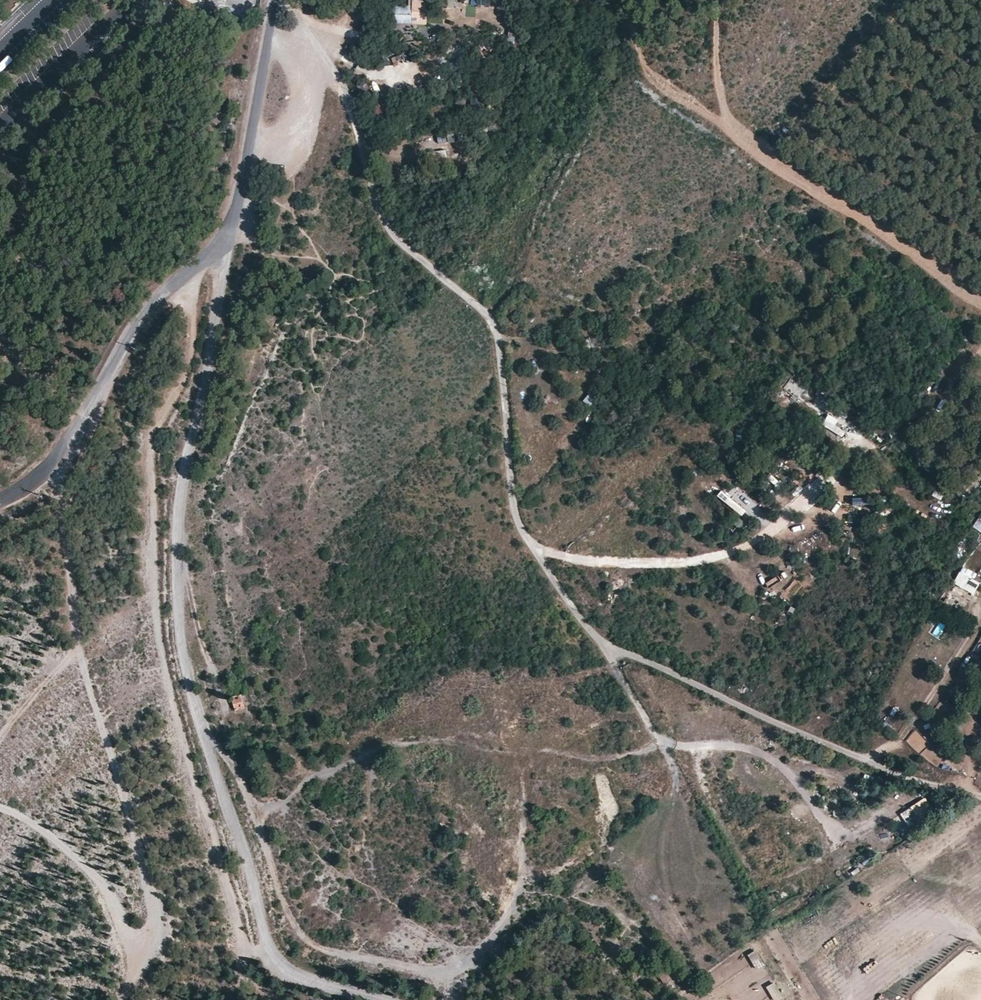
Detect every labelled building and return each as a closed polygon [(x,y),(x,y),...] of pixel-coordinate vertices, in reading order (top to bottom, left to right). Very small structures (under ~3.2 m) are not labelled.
[(406,22),(414,22),(414,5),(395,6),(395,22),(406,22)] [(518,31),(510,30),(506,50),(514,52),(518,31)] [(403,53),(391,58),(394,65),(406,61),(403,53)] [(387,116),(387,100),(376,100),(375,116),(387,116)] [(457,131),(436,134),(437,140),(438,144),(459,141),(457,131)] [(587,349),(599,347),(598,337),(586,339),(587,349)] [(588,393),(583,401),(591,406),(596,398),(588,393)] [(822,429),(852,442),(857,430),(842,424),(843,421),(828,415),(822,429)] [(800,514),(816,504),(805,486),(789,496),(800,514)] [(757,510),(753,515),(765,526),(769,520),(757,510)] [(955,585),(960,588),(961,586),(973,593),(977,586),(980,579),(980,576),(966,568),(963,566),(953,584),(955,585)] [(245,707),(240,693),(231,697),(235,710),(245,707)] [(883,727),(891,730),(896,717),(888,714),(883,727)] [(891,727),(895,731),(903,724),(898,719),(891,727)] [(927,742),(916,730),(906,742),(919,754),(937,767),(943,758),(937,752),(927,742)] [(935,813),(925,799),(913,805),(912,804),(905,808),(916,825),(935,813)] [(757,950),(748,954),(755,970),(764,966),(757,950)] [(665,967),(657,972),(665,984),(672,979),(665,967)] [(766,987),(773,999),(780,999),(783,998),(775,982),(766,987)]
